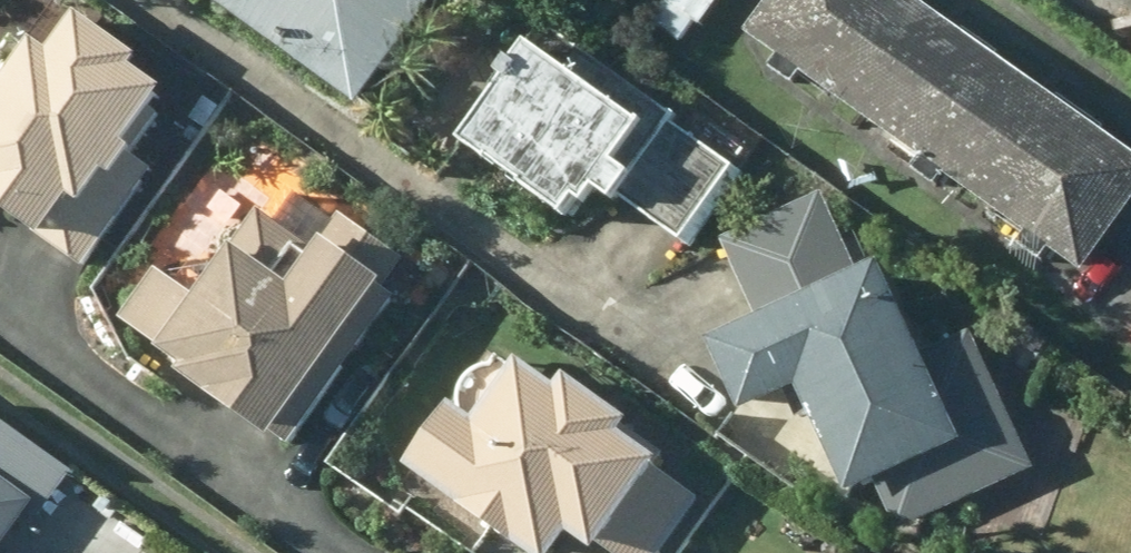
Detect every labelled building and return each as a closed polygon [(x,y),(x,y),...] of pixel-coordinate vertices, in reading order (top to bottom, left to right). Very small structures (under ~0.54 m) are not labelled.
[(197,7),(362,119),(443,0),(202,0),(197,7)] [(650,4),(637,25),(671,46),(683,26),(702,38),(725,0),(644,0),(650,4)] [(742,40),(1083,282),(1130,212),(1130,162),(901,0),(773,0),(742,40)] [(536,4),(444,143),(565,224),(591,185),(682,246),(749,145),(536,4)] [(34,248),(56,215),(71,224),(95,188),(113,200),(138,162),(121,151),(153,101),(113,75),(122,61),(67,25),(41,64),(16,48),(0,73),(0,225),(34,248)] [(805,194),(711,233),(757,343),(704,365),(728,421),(787,396),(831,500),(868,484),(881,514),(1017,457),(966,335),(905,360),(868,272),(842,283),(805,194)] [(193,295),(154,267),(105,335),(275,457),(388,298),(258,205),(193,295)] [(393,503),(469,552),(624,552),(671,483),(487,362),(393,503)] [(40,517),(0,488),(0,552),(14,552),(40,517)]
